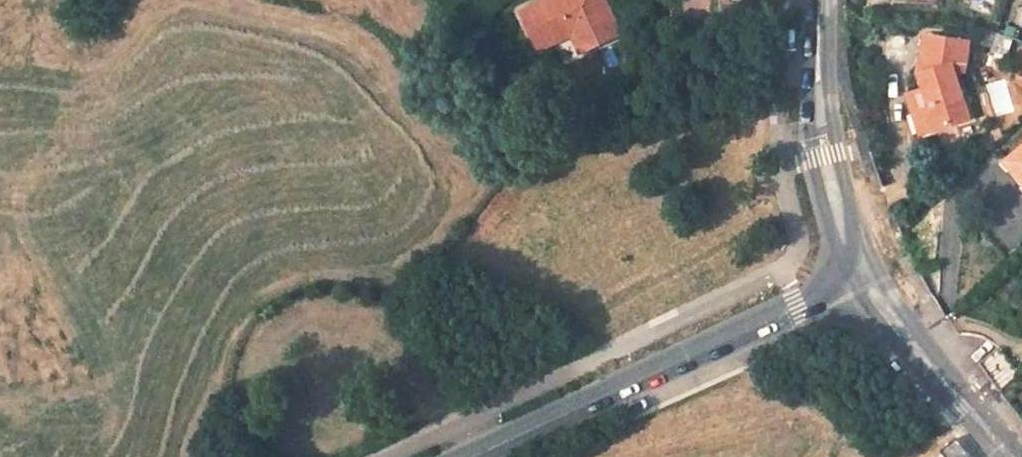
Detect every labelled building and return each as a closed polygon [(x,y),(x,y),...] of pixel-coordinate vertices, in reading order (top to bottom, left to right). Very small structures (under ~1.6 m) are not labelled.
[(604,0),(550,0),(520,14),(534,50),(569,36),(578,56),(620,37),(604,0)] [(967,73),(970,41),(928,35),(923,68),(923,73),(928,73),(933,87),(926,89),(911,94),(923,133),(971,118),(958,75),(967,73)] [(1010,42),(993,36),(983,64),(1000,70),(1010,42)] [(928,73),(923,73),(926,89),(933,87),(928,73)] [(1009,163),(1021,177),(1021,150),(1009,163)] [(1019,371),(996,345),(976,363),(999,390),(1019,371)]
